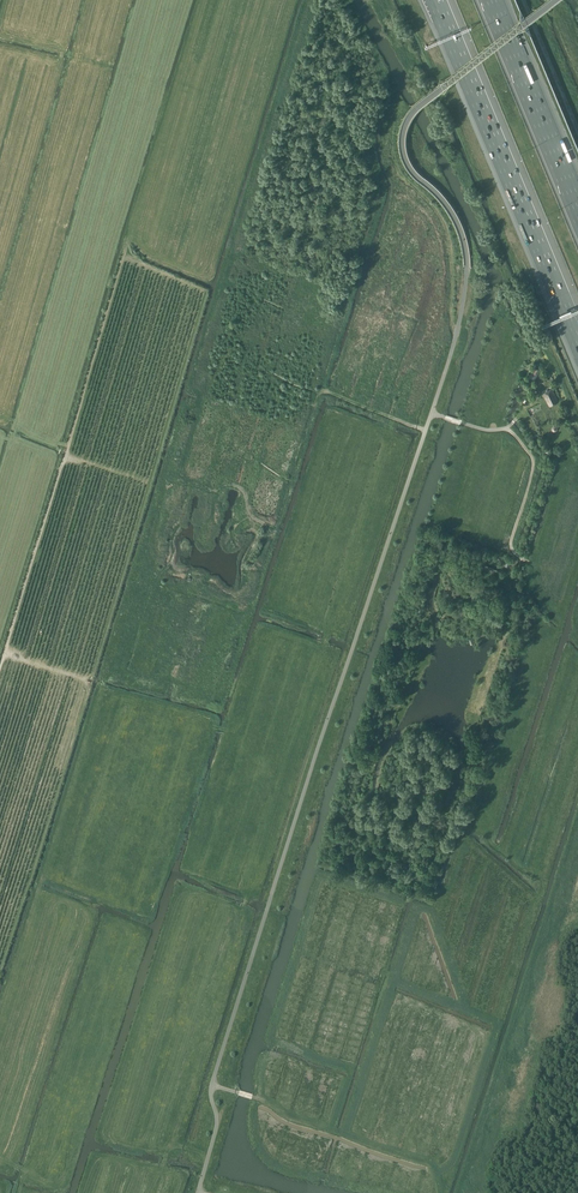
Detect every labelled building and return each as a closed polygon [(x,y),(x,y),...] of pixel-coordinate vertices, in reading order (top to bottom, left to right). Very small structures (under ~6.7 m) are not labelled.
[(530,377),(535,380),(541,369),(536,366),(530,377)] [(553,390),(554,389),(553,388),(543,394),(550,406),(559,401),(553,390)] [(482,568),(493,572),(495,568),(484,564),(482,568)]
